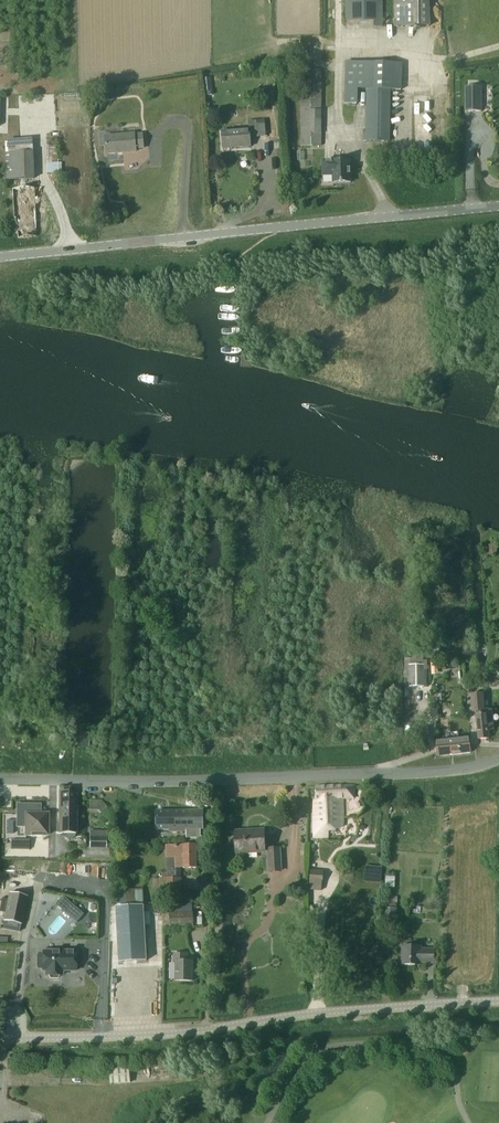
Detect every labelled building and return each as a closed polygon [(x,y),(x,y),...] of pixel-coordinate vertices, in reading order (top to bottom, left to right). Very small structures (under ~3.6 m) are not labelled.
[(346,22),(374,21),(374,27),(383,27),(383,0),(346,0),(346,22)] [(430,12),(430,0),(394,0),(394,27),(430,27),(430,12)] [(358,89),(366,89),(366,141),(390,142),(391,90),(402,90),(403,63),(367,62),(346,62),(345,104),(345,108),(352,108),(352,104),(358,104),(358,89)] [(322,146),(322,111),(321,71),(300,71),(301,146),(322,146)] [(465,87),(466,111),(482,111),(481,87),(465,87)] [(256,89),(251,98),(259,103),(264,94),(256,89)] [(249,122),(249,129),(250,138),(266,136),(265,124),(257,125),(257,121),(249,122)] [(250,138),(249,129),(222,131),(223,149),(251,147),(250,138)] [(135,135),(135,133),(106,136),(107,154),(136,151),(136,149),(144,148),(142,134),(135,135)] [(8,140),(9,153),(6,153),(7,180),(35,179),(34,152),(33,139),(8,140)] [(47,141),(47,174),(62,174),(62,163),(58,163),(58,141),(47,141)] [(333,184),(352,183),(350,161),(322,162),(323,177),(333,177),(333,184)] [(35,188),(12,189),(14,217),(16,217),(18,237),(37,236),(35,188)] [(409,688),(425,687),(424,665),(409,666),(409,688)] [(489,738),(488,730),(494,730),(492,710),(485,711),(483,694),(471,695),(473,713),(477,713),(479,739),(489,738)] [(89,746),(90,733),(79,732),(78,745),(89,746)] [(469,739),(436,742),(438,756),(471,753),(469,739)] [(344,826),(343,798),(354,798),(355,785),(316,787),(316,800),(314,800),(315,837),(320,837),(320,827),(344,826)] [(76,834),(76,792),(59,792),(59,834),(76,834)] [(92,801),(91,810),(106,810),(107,801),(92,801)] [(26,835),(47,835),(47,813),(39,814),(39,805),(17,805),(17,826),(26,826),(26,835)] [(203,811),(157,812),(157,829),(169,829),(169,832),(187,832),(201,831),(201,829),(203,829),(203,811)] [(265,852),(264,830),(235,832),(236,853),(265,852)] [(108,839),(90,839),(90,850),(108,850),(108,839)] [(29,850),(29,841),(11,841),(11,850),(29,850)] [(181,893),(181,878),(181,868),(197,868),(197,845),(166,846),(166,857),(167,857),(167,873),(162,873),(162,878),(159,878),(159,879),(153,879),(153,893),(181,893)] [(269,873),(282,872),(281,848),(267,849),(269,873)] [(366,880),(381,881),(382,868),(367,867),(366,880)] [(320,888),(320,882),(323,882),(323,870),(309,869),(309,880),(307,880),(307,888),(320,888)] [(142,889),(116,890),(117,903),(117,904),(143,902),(142,889)] [(21,929),(22,925),(27,897),(9,893),(3,926),(21,929)] [(77,922),(84,914),(63,896),(56,905),(77,922)] [(144,906),(118,907),(120,961),(145,960),(144,906)] [(385,921),(396,922),(396,909),(385,908),(385,921)] [(194,926),(193,911),(170,913),(170,927),(194,926)] [(416,965),(416,963),(434,963),(435,949),(421,949),(421,947),(403,946),(402,965),(416,965)] [(42,969),(42,971),(46,971),(46,976),(48,976),(50,979),(57,979),(59,976),(61,976),(61,971),(75,971),(76,951),(43,951),(43,953),(38,953),(37,956),(37,966),(38,969),(42,969)] [(172,961),(176,962),(176,980),(193,981),(193,962),(188,962),(189,953),(173,953),(172,961)] [(130,1067),(110,1068),(111,1084),(131,1082),(130,1067)]
